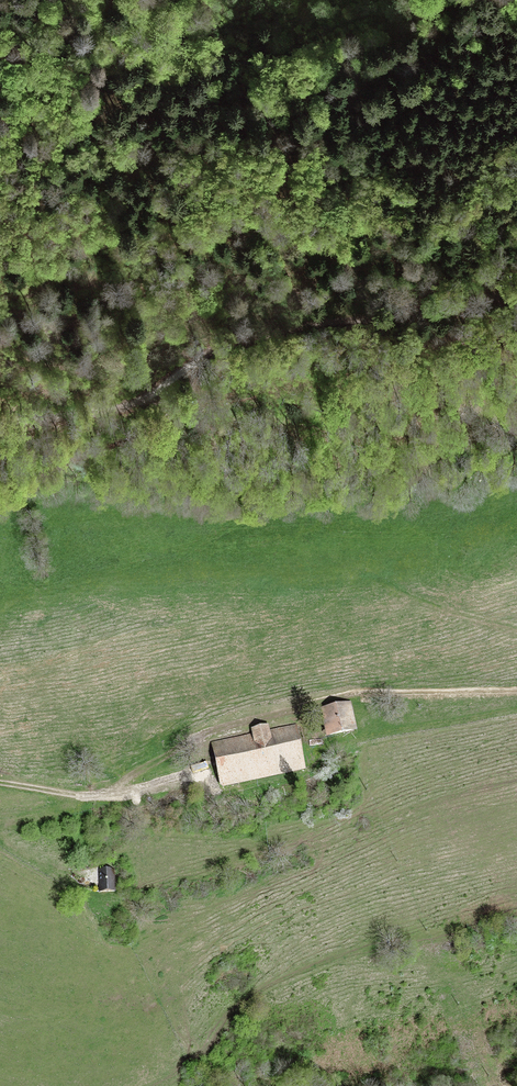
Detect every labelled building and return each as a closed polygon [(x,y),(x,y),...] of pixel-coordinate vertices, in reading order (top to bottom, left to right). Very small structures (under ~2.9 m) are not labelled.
[(328,735),(351,731),(346,706),(323,711),(323,709),(319,710),(323,726),(326,725),(328,735)] [(293,729),(267,734),(265,727),(252,730),(254,737),(213,746),(219,778),(300,761),(293,729)] [(97,870),(98,892),(113,892),(112,870),(97,870)]
